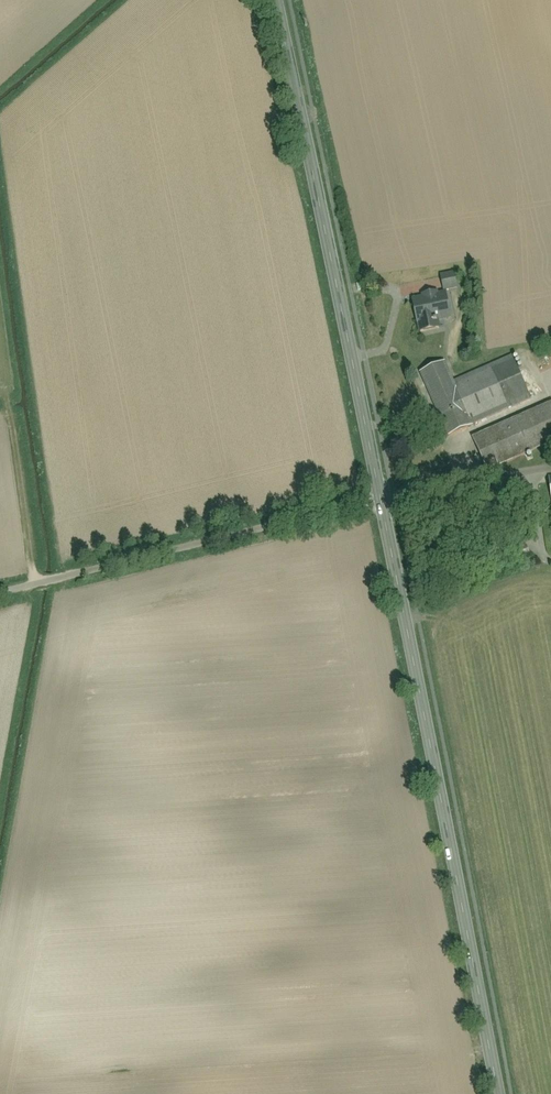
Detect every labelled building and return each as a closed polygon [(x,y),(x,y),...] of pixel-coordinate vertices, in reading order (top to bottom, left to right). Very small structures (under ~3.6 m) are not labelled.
[(455,274),(434,277),(436,291),(457,287),(455,274)] [(414,329),(416,339),(432,336),(430,326),(449,322),(444,293),(406,300),(411,330),(414,329)] [(416,373),(441,436),(530,402),(513,358),(454,380),(447,361),(416,373)] [(479,473),(550,444),(550,414),(548,405),(466,439),(479,473)]
